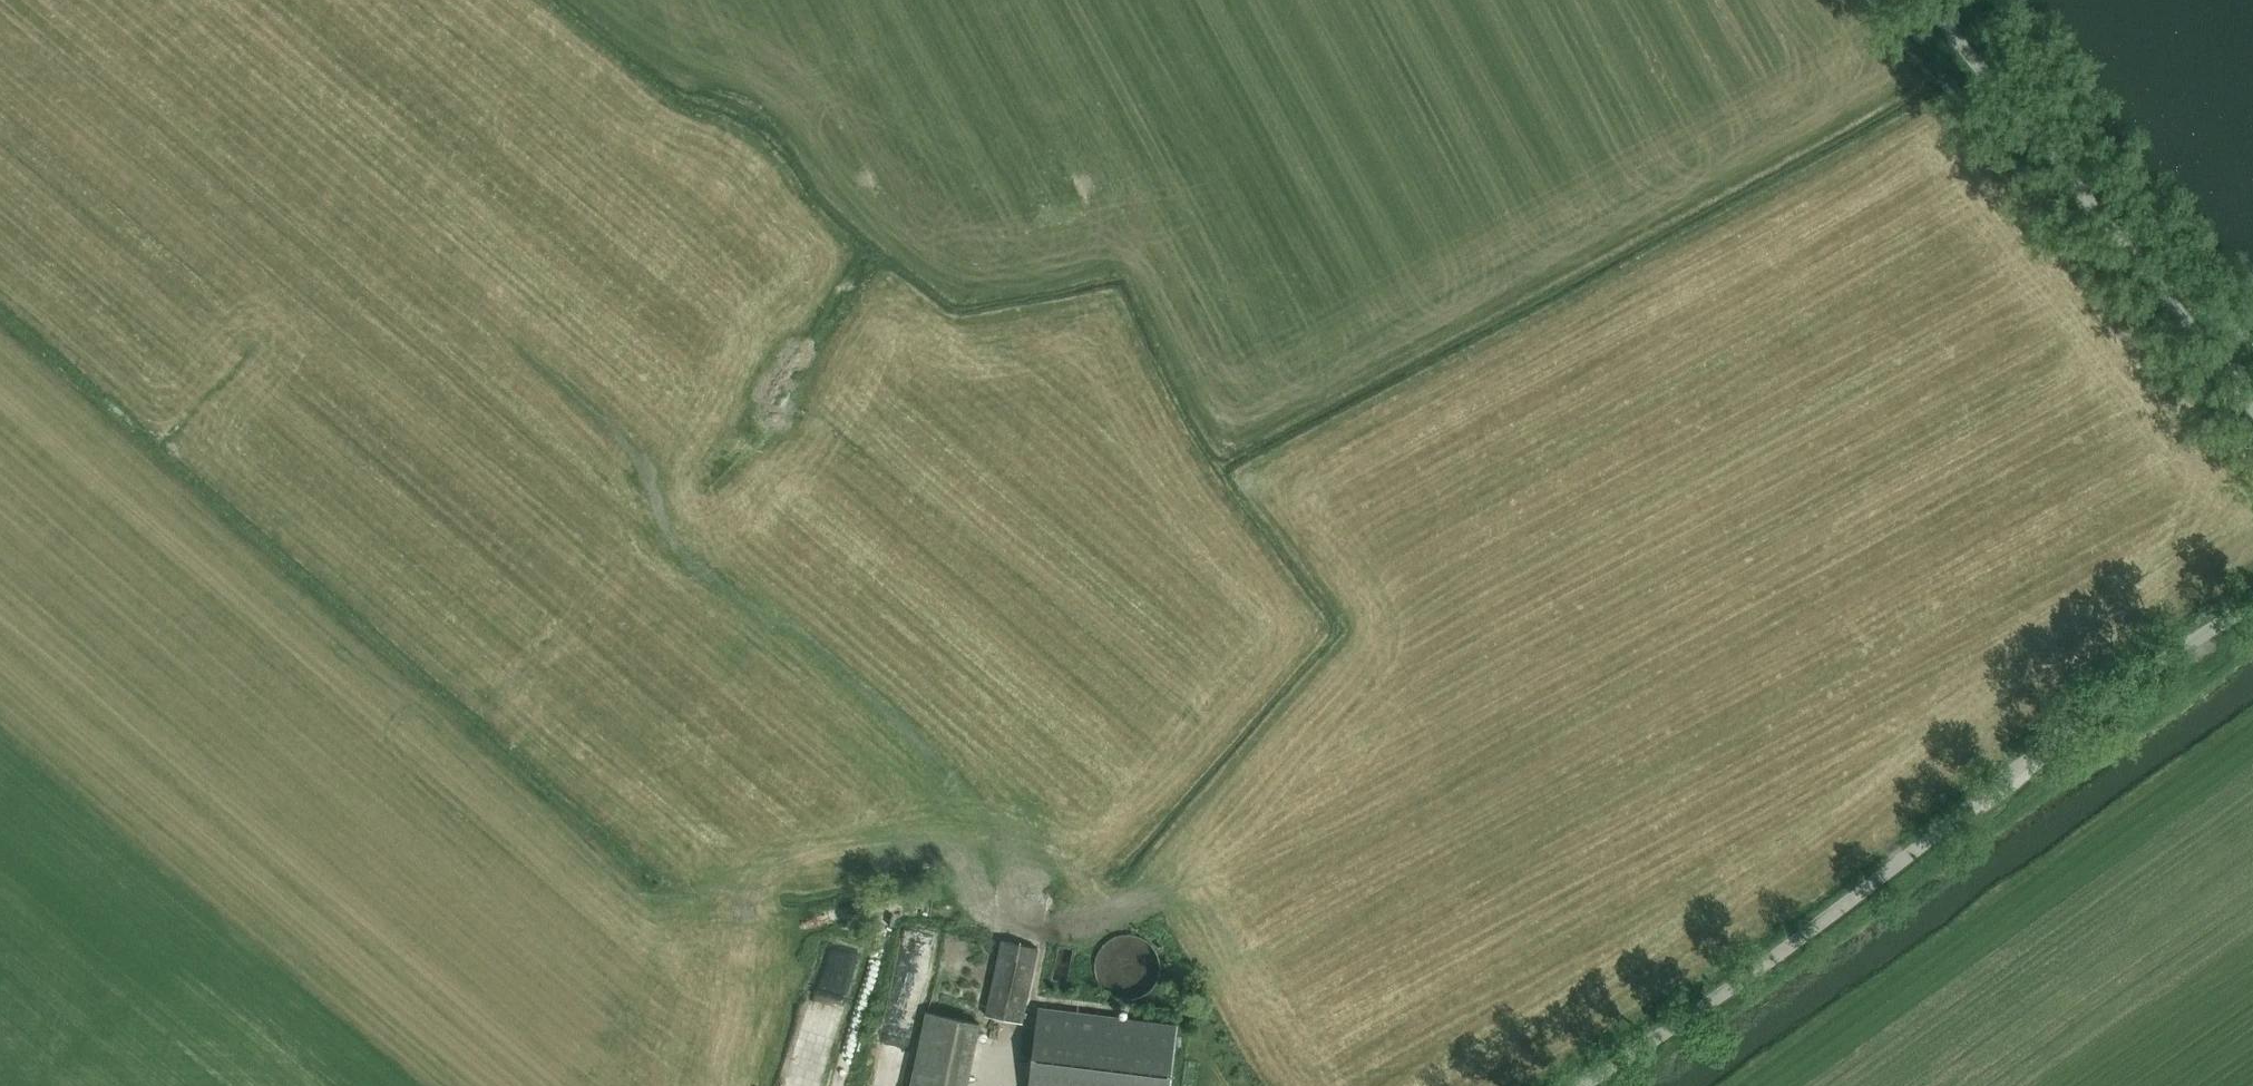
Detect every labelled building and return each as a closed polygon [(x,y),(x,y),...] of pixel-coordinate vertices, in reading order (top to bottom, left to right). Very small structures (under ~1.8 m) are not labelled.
[(1037,949),(1001,941),(985,1016),(1021,1024),(1037,949)] [(1029,1085),(1170,1085),(1177,1027),(1038,1011),(1029,1085)] [(980,1025),(927,1013),(911,1085),(967,1085),(980,1025)]
